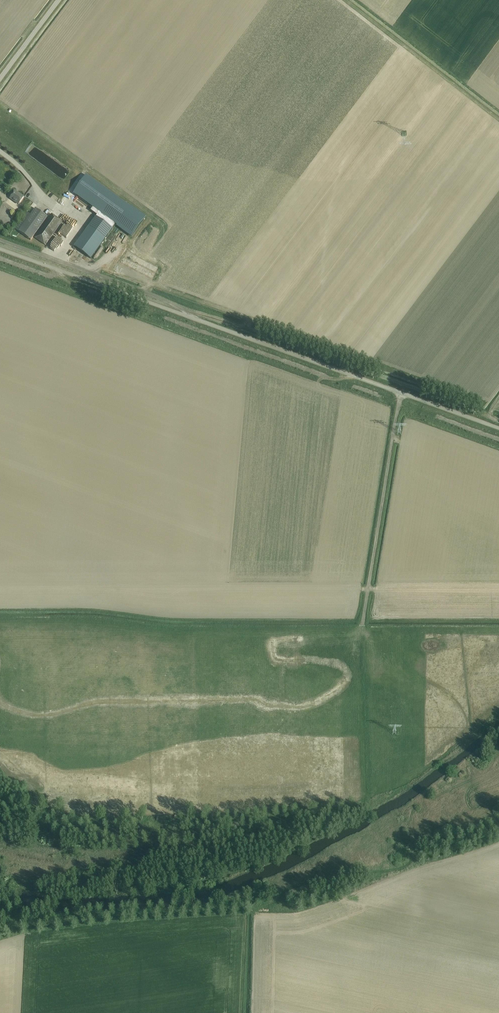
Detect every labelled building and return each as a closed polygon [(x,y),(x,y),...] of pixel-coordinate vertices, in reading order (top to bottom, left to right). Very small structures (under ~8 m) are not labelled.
[(87,176),(73,194),(77,196),(90,206),(99,213),(98,214),(74,247),(83,253),(90,258),(91,259),(108,235),(115,226),(116,225),(117,225),(127,233),(132,236),(138,228),(145,218),(87,176)] [(19,205),(24,198),(15,191),(10,198),(19,205)] [(26,212),(14,228),(19,232),(31,240),(39,228),(41,229),(34,237),(45,245),(54,234),(57,236),(65,224),(62,222),(52,214),(42,226),(41,226),(47,217),(36,209),(31,216),(26,212)]
